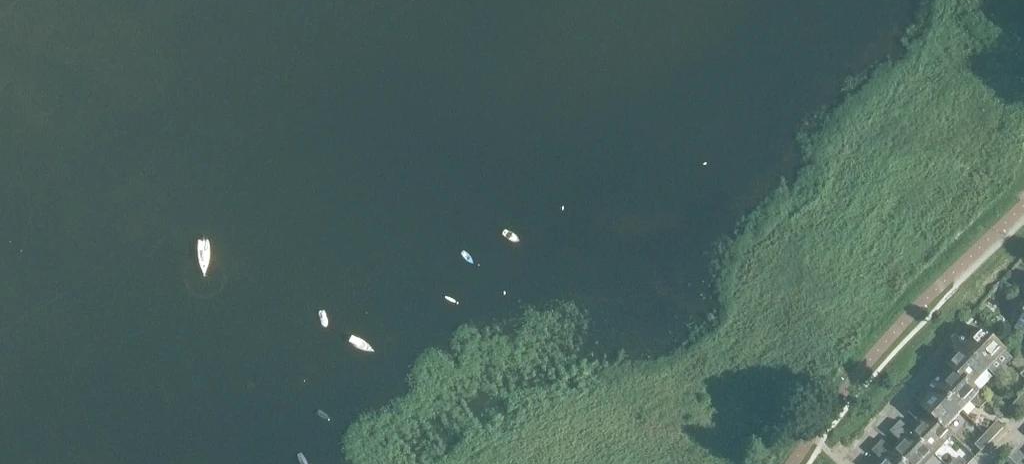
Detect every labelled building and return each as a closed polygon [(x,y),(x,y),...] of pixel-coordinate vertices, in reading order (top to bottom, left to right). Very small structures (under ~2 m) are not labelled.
[(959,343),(989,370),(1006,352),(982,329),(971,340),(966,336),(959,343)] [(989,370),(959,343),(953,349),(957,354),(947,365),(954,372),(955,372),(972,388),(973,387),(989,370)] [(934,384),(963,412),(971,404),(972,405),(981,408),(988,402),(980,394),(973,387),(972,388),(955,372),(954,372),(945,382),(940,378),(934,384)] [(963,412),(934,384),(926,392),(931,396),(923,405),(922,406),(947,429),(947,428),(963,412)] [(1019,399),(1008,411),(1015,418),(1023,408),(1023,404),(1019,399)] [(918,424),(911,432),(912,432),(911,433),(935,455),(954,435),(947,428),(947,429),(922,406),(923,405),(920,403),(914,410),(919,415),(914,420),(918,424)] [(911,433),(912,432),(911,432),(901,423),(891,434),(901,443),(893,452),(894,452),(893,452),(905,463),(927,463),(935,455),(911,433)] [(986,434),(993,441),(1003,430),(997,423),(986,434)] [(993,441),(986,434),(975,446),(982,453),(993,441)] [(893,452),(894,452),(893,452),(883,442),(877,449),(882,453),(878,457),(883,463),(882,463),(905,463),(893,452)]
